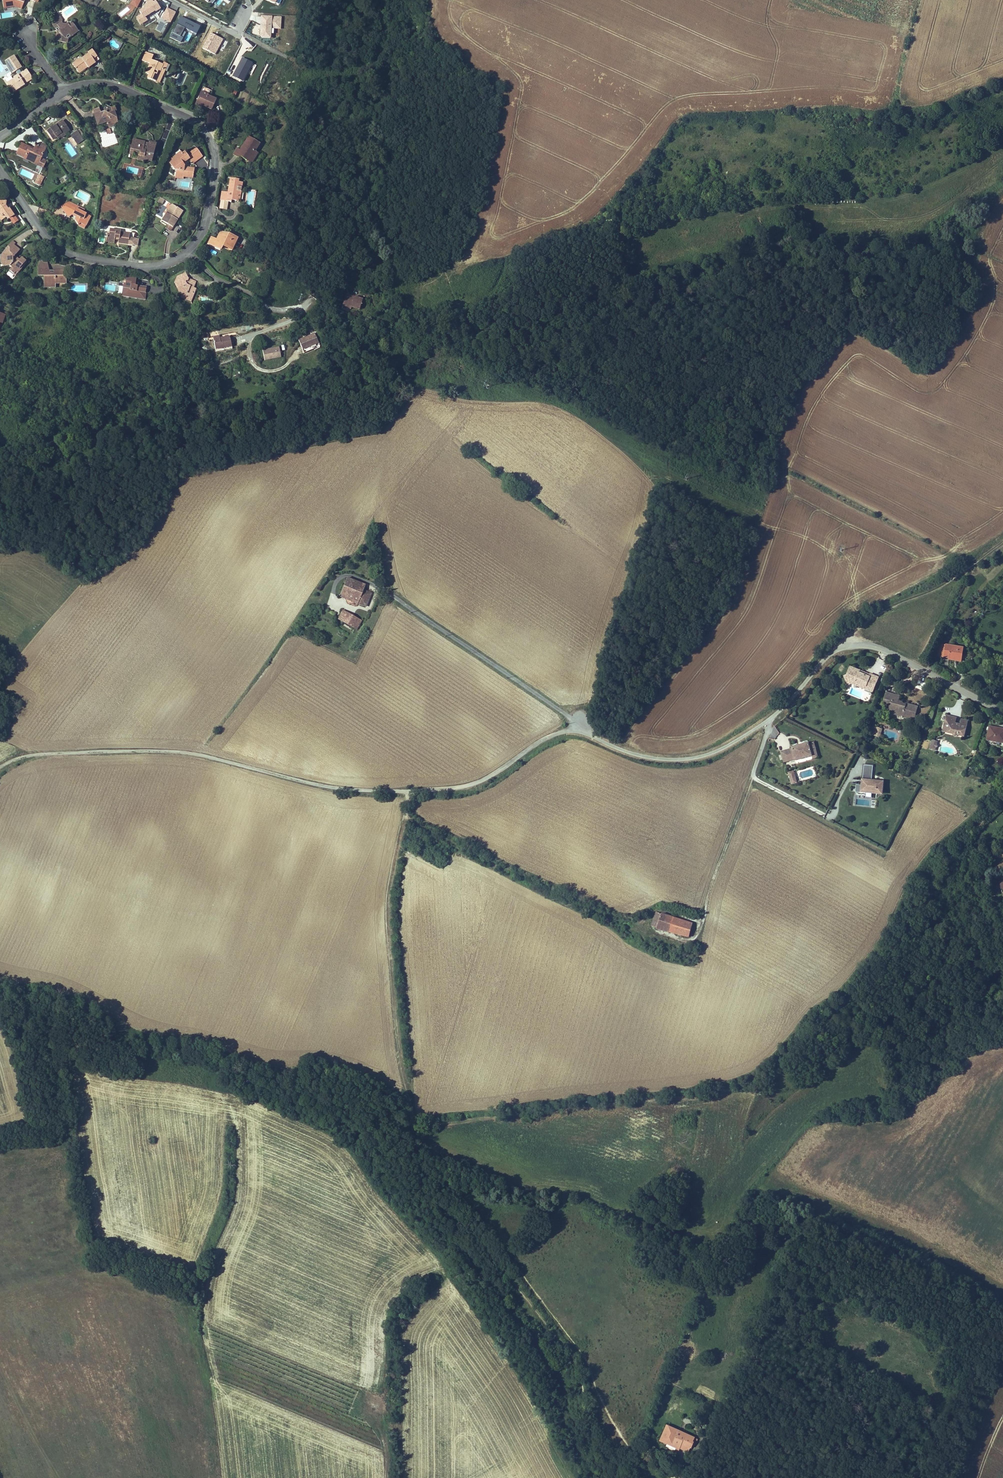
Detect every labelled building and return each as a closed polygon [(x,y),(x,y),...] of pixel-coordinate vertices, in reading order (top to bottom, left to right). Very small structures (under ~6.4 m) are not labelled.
[(140,25),(148,20),(146,16),(159,8),(155,0),(151,0),(137,8),(141,14),(135,17),(140,25)] [(213,5),(212,5),(217,8),(219,6),(223,0),(206,0),(213,5)] [(166,7),(161,18),(171,22),(176,11),(166,7)] [(196,35),(200,25),(180,15),(170,37),(181,42),(187,30),(196,35)] [(56,31),(55,41),(66,42),(67,38),(65,38),(65,36),(67,35),(68,35),(72,33),(71,32),(75,30),(70,24),(68,24),(66,26),(63,25),(61,23),(62,22),(58,16),(53,20),(58,28),(58,31),(56,31)] [(272,17),(271,27),(280,27),(280,17),(272,17)] [(58,28),(53,20),(50,22),(56,31),(58,31),(58,28)] [(270,20),(262,20),(261,35),(269,35),(270,20)] [(76,32),(75,30),(71,32),(72,33),(68,35),(67,35),(65,36),(65,38),(67,38),(76,32)] [(202,48),(216,54),(223,38),(209,32),(202,48)] [(82,59),(81,58),(72,64),(77,71),(86,65),(87,67),(88,68),(94,63),(88,54),(82,59)] [(31,78),(25,70),(19,73),(17,69),(19,68),(11,57),(3,62),(11,73),(14,72),(16,75),(12,78),(13,79),(6,84),(9,88),(12,86),(15,91),(22,86),(21,85),(23,83),(31,78)] [(244,80),(247,72),(252,74),(256,64),(241,58),(234,76),(244,80)] [(161,69),(163,65),(148,59),(146,63),(149,64),(145,73),(149,75),(147,78),(155,82),(158,75),(162,77),(164,71),(164,70),(161,69)] [(86,65),(77,71),(78,73),(87,67),(86,65)] [(210,109),(215,100),(198,92),(194,102),(201,105),(210,109)] [(97,109),(92,111),(97,126),(106,123),(108,128),(117,125),(113,113),(115,113),(113,108),(108,110),(107,108),(103,109),(104,113),(99,115),(97,109)] [(62,121),(46,132),(52,140),(55,138),(60,135),(63,135),(69,132),(62,121)] [(75,143),(81,140),(76,132),(70,136),(75,143)] [(247,136),(241,147),(243,148),(242,151),(239,149),(236,148),(233,153),(238,157),(239,155),(246,160),(247,157),(252,160),(257,152),(254,151),(259,143),(247,136)] [(142,160),(151,162),(154,151),(146,149),(147,146),(143,145),(144,143),(144,142),(140,141),(139,144),(134,143),(132,151),(139,153),(138,155),(137,155),(136,160),(142,162),(142,160)] [(34,150),(21,143),(17,152),(25,156),(25,154),(30,157),(29,159),(33,161),(34,159),(39,161),(36,166),(35,167),(40,170),(45,161),(40,158),(44,150),(36,146),(34,150)] [(146,149),(154,151),(155,145),(147,143),(144,143),(143,145),(147,146),(146,149)] [(176,168),(175,174),(184,175),(193,177),(195,167),(185,166),(185,164),(183,161),(189,156),(191,158),(200,151),(196,146),(187,152),(184,149),(181,151),(182,152),(170,160),(174,164),(172,165),(174,167),(176,168)] [(168,159),(172,165),(174,164),(170,160),(182,152),(181,151),(181,150),(168,159)] [(203,155),(200,151),(191,158),(193,161),(203,155)] [(36,166),(39,161),(34,159),(33,161),(29,159),(30,157),(25,154),(25,156),(23,159),(36,166)] [(39,186),(43,177),(38,175),(34,184),(39,186)] [(231,189),(231,192),(228,192),(221,190),(219,199),(229,201),(230,199),(235,200),(236,196),(238,197),(241,183),(237,182),(237,179),(230,178),(228,189),(231,189)] [(1,213),(3,216),(5,215),(7,218),(11,218),(16,215),(10,207),(9,208),(7,204),(5,204),(5,199),(0,199),(0,213),(1,213)] [(91,216),(65,203),(61,206),(68,217),(71,214),(73,213),(77,215),(76,216),(75,219),(78,224),(81,222),(86,225),(91,216)] [(181,209),(172,204),(162,219),(169,224),(174,227),(178,219),(175,217),(181,209)] [(184,211),(181,209),(175,217),(178,219),(184,211)] [(128,243),(130,233),(121,232),(122,230),(111,228),(110,233),(108,233),(107,239),(115,240),(116,235),(120,236),(119,242),(128,243)] [(207,242),(220,248),(221,245),(223,242),(232,246),(237,236),(227,232),(226,232),(221,230),(219,232),(220,234),(218,240),(215,238),(210,236),(207,242)] [(13,239),(9,244),(13,248),(15,245),(17,243),(13,239)] [(21,273),(30,262),(24,256),(22,259),(20,257),(17,259),(15,257),(17,254),(21,250),(15,245),(13,248),(9,244),(7,247),(7,252),(4,252),(6,261),(7,261),(7,265),(11,264),(12,266),(14,267),(11,271),(16,275),(19,272),(21,273)] [(6,261),(4,252),(2,256),(3,264),(6,267),(12,266),(11,264),(7,265),(7,261),(6,261)] [(45,275),(45,282),(55,282),(66,282),(65,268),(55,269),(55,271),(49,271),(49,269),(47,269),(47,264),(40,265),(39,265),(39,275),(45,275)] [(185,272),(176,275),(179,283),(188,279),(185,272)] [(176,275),(173,281),(178,291),(182,293),(180,296),(184,298),(186,294),(191,297),(195,288),(192,287),(195,281),(192,279),(189,285),(186,284),(188,279),(179,283),(176,275)] [(123,283),(121,291),(123,291),(126,296),(139,298),(143,295),(143,292),(144,292),(145,286),(137,285),(137,287),(133,287),(133,285),(134,277),(126,276),(126,281),(124,281),(124,283),(123,283)] [(343,294),(337,303),(345,307),(346,305),(354,310),(359,301),(351,296),(350,298),(343,294)] [(315,333),(298,340),(304,353),(320,346),(315,333)] [(232,347),(230,337),(220,338),(213,340),(215,350),(232,347)] [(279,347),(262,349),(264,361),(281,358),(279,347)] [(350,583),(342,600),(371,613),(375,604),(373,603),(377,595),(350,583)] [(381,596),(377,595),(373,603),(375,604),(378,606),(381,596)] [(364,627),(347,615),(341,624),(357,636),(364,627)] [(944,657),(947,645),(941,644),(937,655),(944,657)] [(964,650),(947,645),(944,657),(949,658),(949,656),(955,658),(956,655),(962,657),(964,650)] [(858,669),(849,665),(845,674),(842,675),(845,684),(848,682),(853,681),(863,685),(862,688),(870,691),(876,677),(868,673),(867,676),(857,672),(858,669)] [(893,694),(883,691),(881,700),(888,702),(887,703),(890,704),(888,711),(895,713),(898,712),(899,714),(909,717),(908,718),(911,719),(915,709),(912,706),(907,704),(906,706),(899,704),(900,702),(897,701),(894,702),(891,701),(893,694)] [(950,717),(946,716),(943,729),(949,731),(948,735),(963,739),(967,724),(962,722),(960,727),(958,727),(953,726),(948,724),(950,717)] [(985,748),(1000,751),(1001,746),(1002,737),(1002,733),(997,732),(987,730),(983,748),(985,748)] [(808,755),(807,750),(812,749),(810,742),(805,743),(804,742),(790,746),(788,747),(788,748),(785,749),(788,756),(779,759),(780,762),(791,759),(792,760),(808,755)] [(788,756),(785,749),(777,752),(779,759),(788,756)] [(863,764),(862,779),(862,785),(857,785),(856,792),(861,792),(883,794),(884,781),(872,780),(873,765),(863,764)] [(653,926),(670,931),(674,916),(657,911),(653,926)] [(676,933),(681,918),(674,916),(670,931),(676,933)] [(683,935),(687,920),(681,918),(676,933),(683,935)] [(694,922),(690,921),(685,936),(689,937),(694,922)] [(681,1448),(663,1440),(670,1425),(666,1424),(659,1441),(677,1449),(680,1451),(681,1448)] [(696,1436),(670,1425),(663,1440),(681,1448),(682,1447),(690,1450),(696,1436)]
